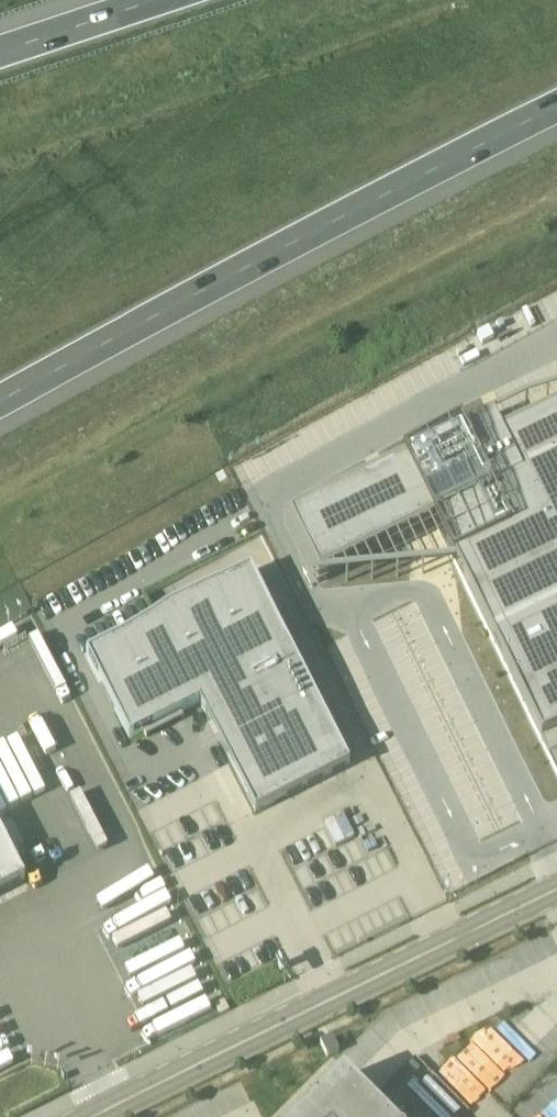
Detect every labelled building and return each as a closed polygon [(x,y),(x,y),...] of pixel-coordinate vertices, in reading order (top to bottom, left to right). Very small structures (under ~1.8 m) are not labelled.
[(299,538),(329,598),(444,540),(553,755),(556,753),(556,412),(534,419),(471,452),(468,448),(412,476),(414,481),(299,538)] [(201,703),(256,813),(350,765),(252,571),(87,655),(130,739),(201,703)] [(40,734),(30,739),(21,722),(0,732),(0,756),(0,757),(17,749),(23,762),(19,764),(25,778),(43,769),(46,775),(57,770),(40,734)] [(26,881),(0,830),(0,894),(26,881)] [(333,1038),(321,1044),(328,1058),(340,1052),(333,1038)] [(343,1077),(303,1116),(384,1116),(343,1077)]
